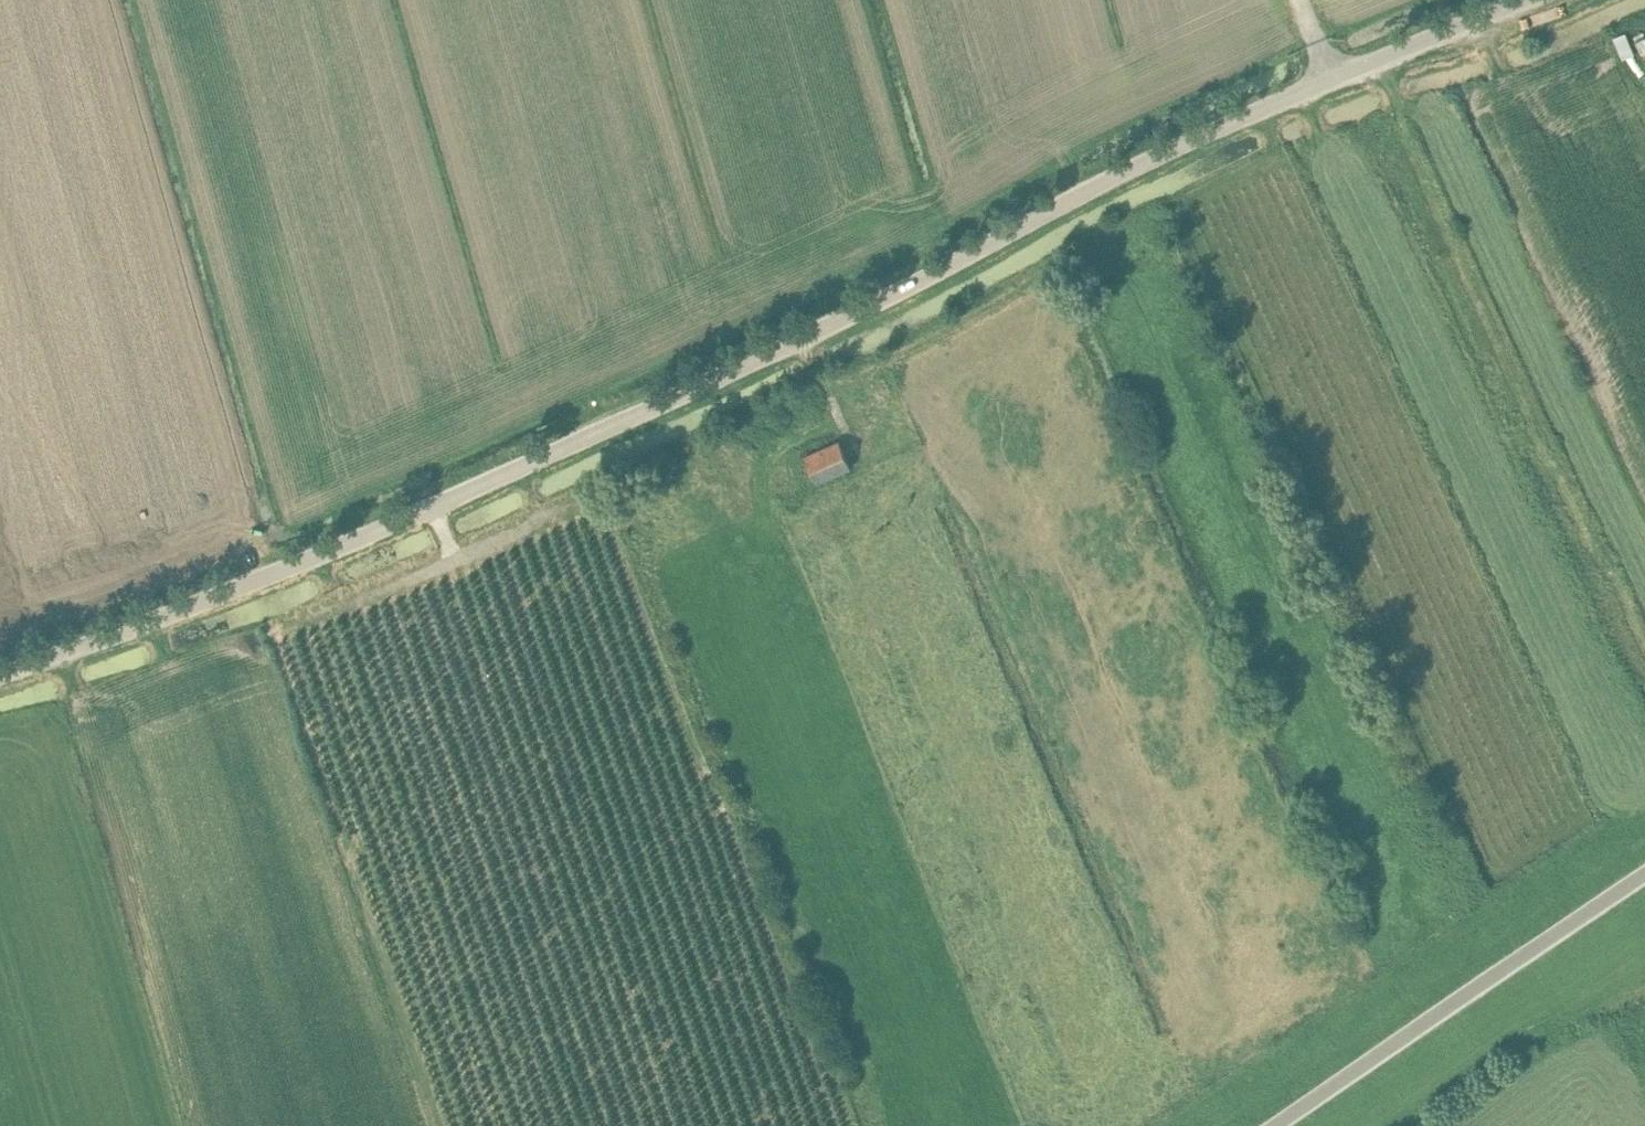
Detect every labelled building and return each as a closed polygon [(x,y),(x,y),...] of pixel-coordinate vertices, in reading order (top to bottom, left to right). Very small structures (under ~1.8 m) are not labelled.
[(1621,61),(1644,51),(1644,45),(1636,22),(1609,34),(1621,61)] [(803,452),(818,482),(851,467),(838,437),(803,452)]
